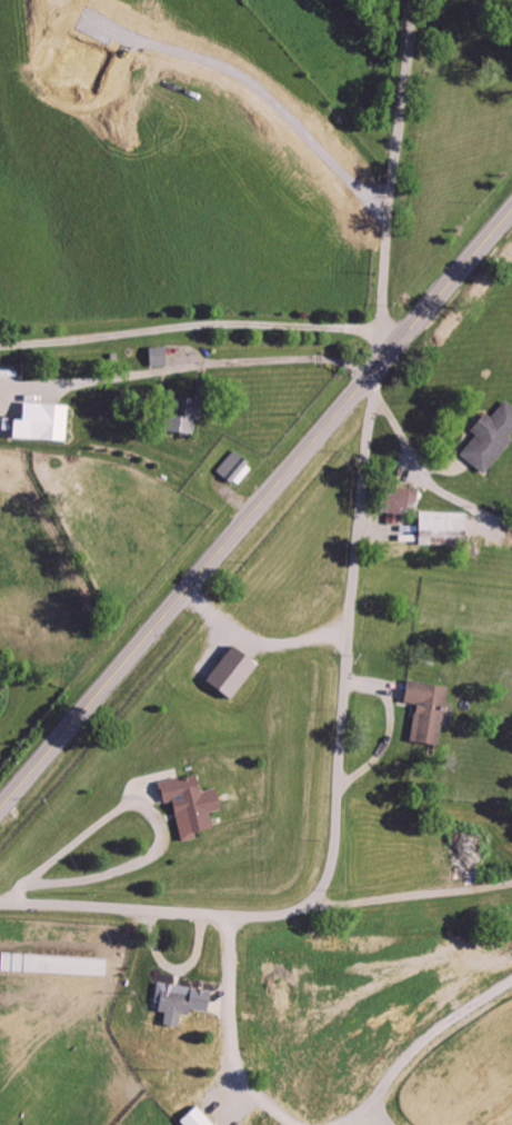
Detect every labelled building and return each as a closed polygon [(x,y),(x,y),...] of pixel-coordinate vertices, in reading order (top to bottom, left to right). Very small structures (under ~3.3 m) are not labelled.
[(148,367),(165,366),(164,347),(147,348),(148,367)] [(190,433),(191,416),(189,416),(190,397),(163,396),(162,432),(190,433)] [(508,436),(511,431),(511,407),(503,401),(490,418),(483,412),(469,430),(474,434),(458,455),(483,474),(511,438),(508,436)] [(65,404),(19,403),(18,421),(0,420),(0,430),(9,430),(9,439),(64,440),(65,404)] [(216,471),(236,487),(253,467),(234,451),(216,471)] [(400,524),(401,502),(413,503),(414,488),(385,487),(383,524),(400,524)] [(417,532),(428,532),(428,545),(463,546),(464,513),(418,512),(417,532)] [(229,700),(255,664),(229,646),(203,682),(229,700)] [(408,742),(437,746),(445,686),(405,681),(401,703),(413,705),(408,742)] [(178,842),(194,839),(193,832),(210,829),(207,813),(217,811),(213,788),(196,791),(193,776),(156,782),(160,803),(171,801),(178,842)] [(104,976),(105,958),(0,954),(0,972),(104,976)] [(162,1025),(177,1027),(179,1011),(206,1014),(209,990),(156,983),(153,1011),(163,1012),(162,1025)] [(182,1124),(210,1124),(197,1106),(178,1119),(182,1124)]
